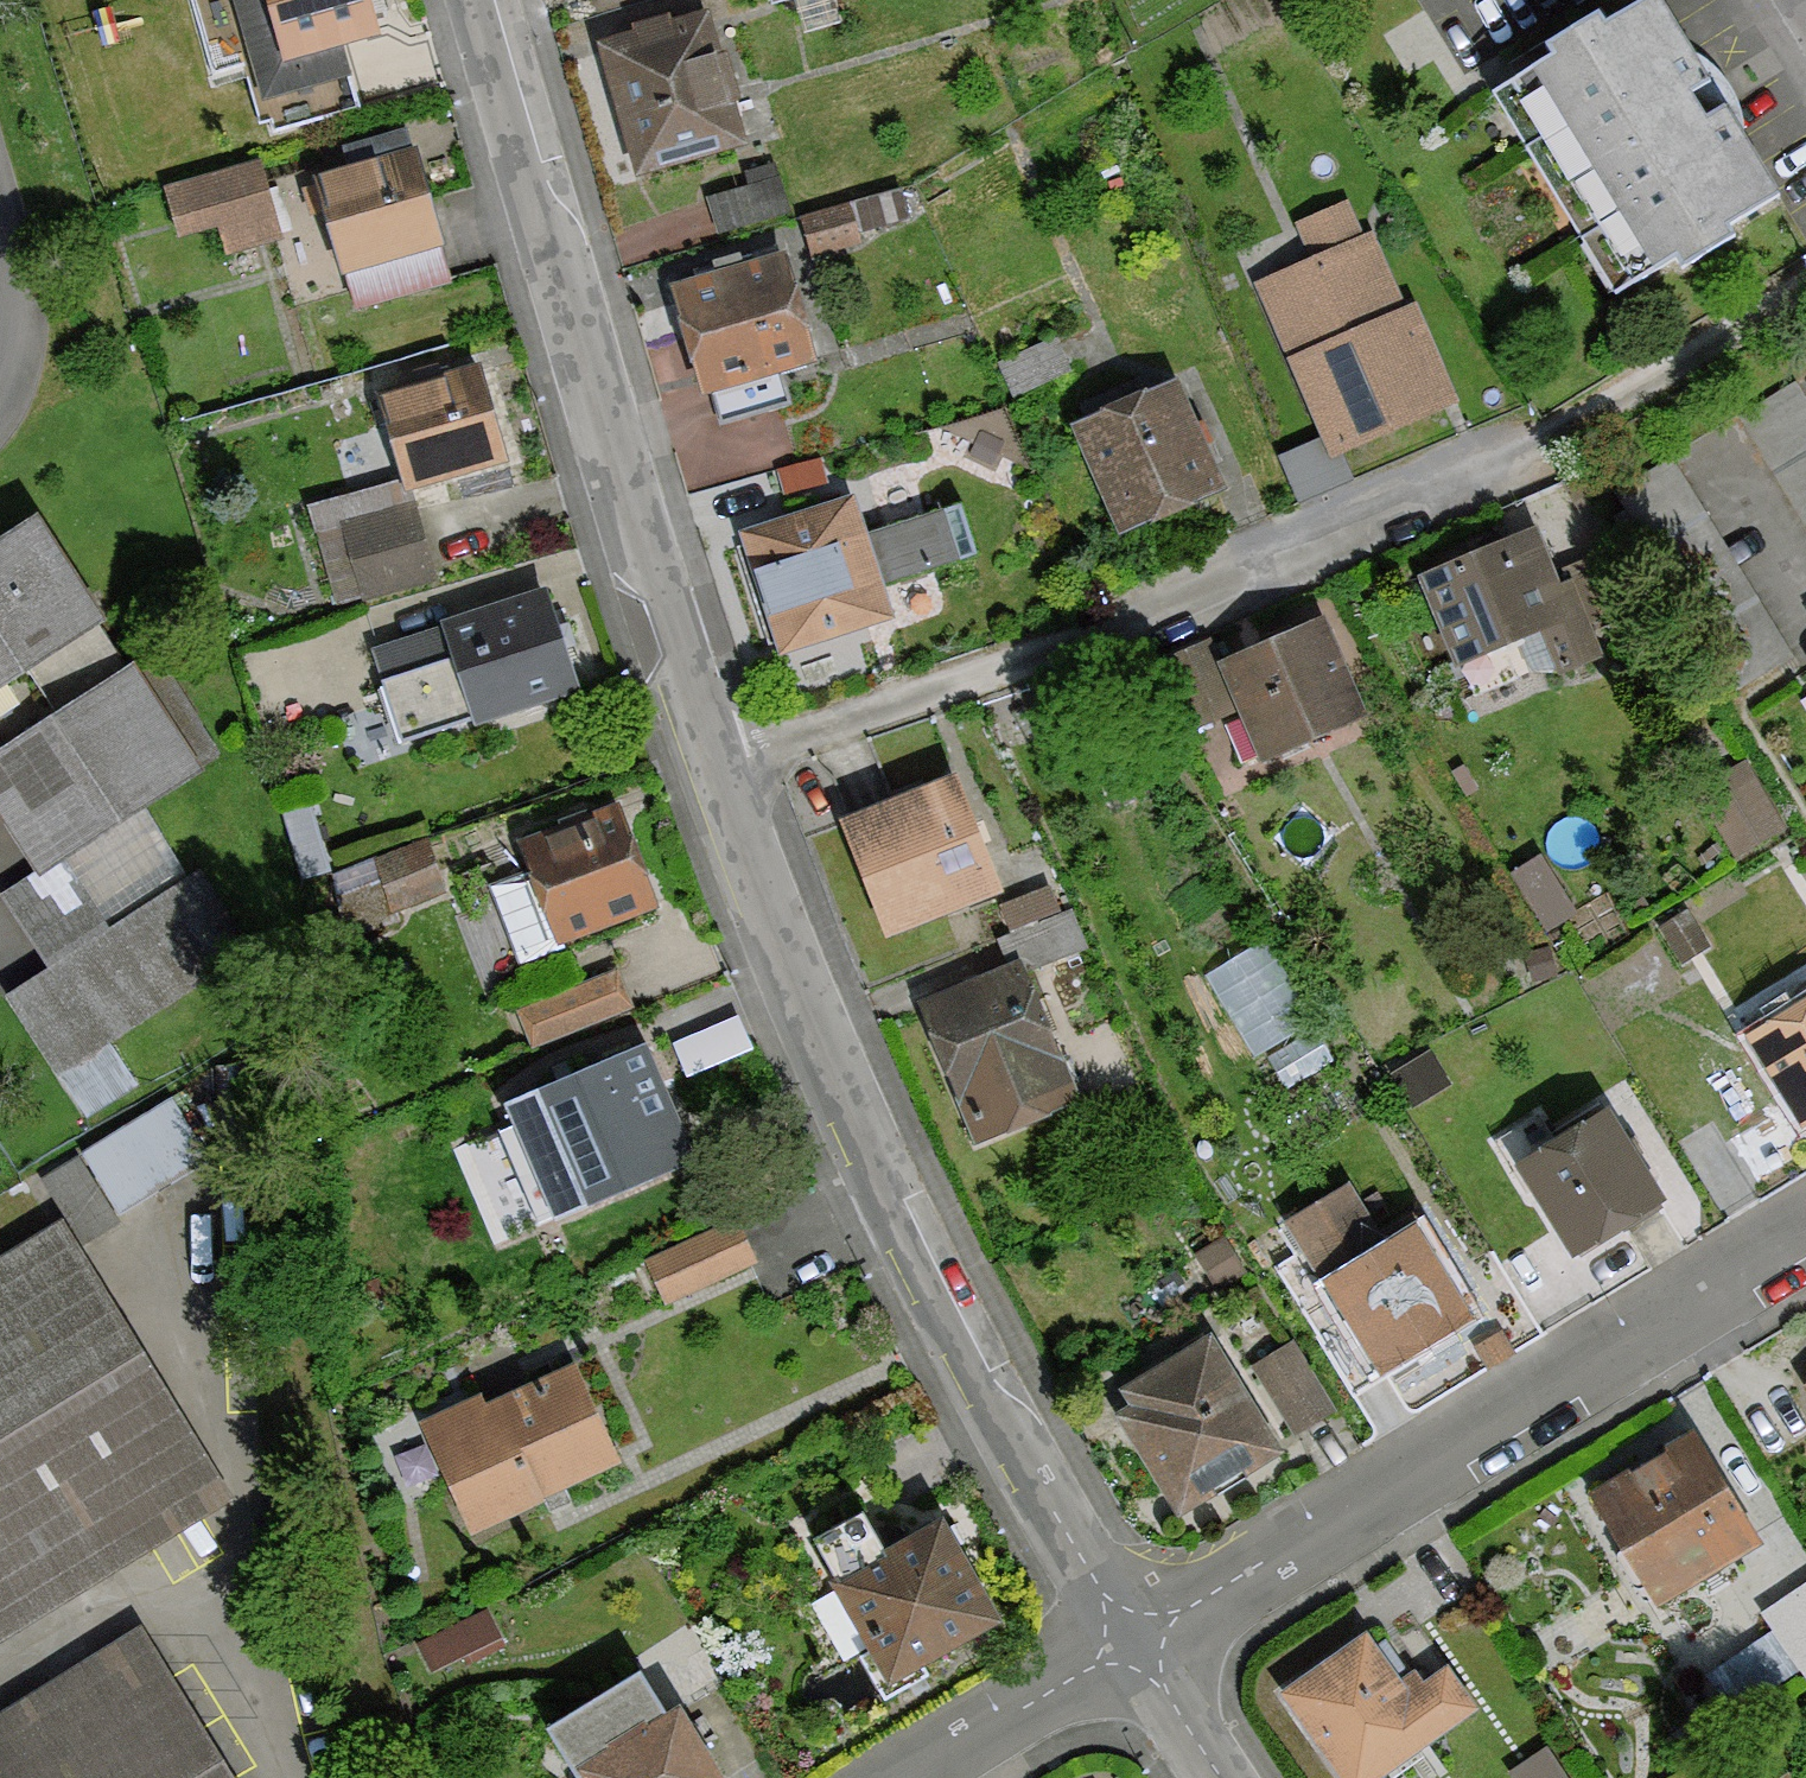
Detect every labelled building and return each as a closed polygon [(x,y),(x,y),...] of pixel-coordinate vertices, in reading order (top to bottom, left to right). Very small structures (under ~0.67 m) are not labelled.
[(260,64),(373,32),(364,0),(242,0),(260,64)] [(1657,0),(1649,0),(1604,28),(1597,17),(1547,48),(1553,58),(1492,95),(1614,293),(1674,257),(1680,267),(1731,236),(1723,223),(1775,191),(1724,109),(1704,121),(1687,92),(1706,80),(1657,0)] [(706,15),(598,45),(634,174),(742,143),(706,15)] [(414,151),(316,178),(352,305),(450,278),(414,151)] [(258,160),(164,187),(178,236),(220,224),(227,249),(279,235),(258,160)] [(1458,394),(1415,301),(1404,306),(1371,233),(1361,237),(1345,201),(1297,223),(1313,259),(1256,285),(1333,451),(1458,394)] [(784,254),(671,283),(700,394),(714,390),(720,417),(786,400),(779,371),(812,363),(784,254)] [(480,364),(380,391),(405,486),(506,459),(480,364)] [(1172,378),(1072,426),(1123,534),(1224,487),(1172,378)] [(1741,415),(1805,521),(1805,404),(1794,383),(1741,415)] [(697,479),(800,442),(785,400),(682,437),(697,479)] [(1670,459),(1615,492),(1737,692),(1792,658),(1670,459)] [(430,576),(405,486),(309,511),(334,602),(430,576)] [(851,495),(742,530),(780,649),(888,615),(878,583),(974,553),(958,502),(863,532),(851,495)] [(201,763),(132,661),(122,668),(92,623),(102,616),(34,515),(0,538),(0,811),(40,870),(201,763)] [(1533,527),(1418,575),(1454,661),(1540,626),(1558,670),(1599,653),(1569,580),(1557,585),(1533,527)] [(441,627),(371,649),(401,742),(576,685),(543,586),(439,620),(441,627)] [(1322,618),(1219,664),(1262,759),(1364,713),(1322,618)] [(1185,736),(1231,717),(1201,646),(1155,665),(1185,736)] [(953,775),(839,822),(886,935),(1000,888),(953,775)] [(614,804),(522,839),(533,868),(493,884),(521,956),(653,905),(614,804)] [(444,889),(424,839),(331,875),(343,934),(398,917),(394,909),(444,889)] [(1273,932),(1216,956),(1252,1043),(1309,1018),(1273,932)] [(1018,961),(920,1002),(978,1141),(1076,1100),(1018,961)] [(618,970),(517,1009),(531,1045),(632,1006),(618,970)] [(1749,1036),(1803,1123),(1805,1122),(1805,1001),(1749,1036)] [(737,1016),(672,1043),(687,1077),(751,1050),(737,1016)] [(649,1039),(502,1104),(553,1219),(700,1154),(649,1039)] [(171,1087),(46,1169),(87,1230),(211,1149),(171,1087)] [(1605,1110),(1517,1163),(1572,1254),(1660,1200),(1605,1110)] [(1299,1258),(1281,1268),(1355,1393),(1386,1375),(1403,1365),(1399,1357),(1466,1317),(1434,1262),(1446,1255),(1418,1208),(1378,1232),(1352,1187),(1282,1229),(1299,1258)] [(733,1216),(646,1260),(666,1300),(753,1257),(733,1216)] [(214,1495),(49,1229),(0,1260),(0,1627),(214,1495)] [(1130,1403),(1114,1412),(1177,1513),(1280,1449),(1208,1332),(1119,1386),(1130,1403)] [(1294,1345),(1252,1370),(1293,1438),(1335,1413),(1294,1345)] [(477,1393),(416,1423),(470,1531),(619,1457),(571,1361),(482,1405),(477,1393)] [(1757,1537),(1690,1430),(1589,1492),(1657,1600),(1757,1537)] [(859,1511),(814,1537),(836,1576),(830,1579),(888,1680),(995,1618),(938,1519),(882,1551),(859,1511)] [(1758,1687),(1805,1660),(1805,1661),(1805,1584),(1726,1630),(1758,1687)] [(136,1629),(0,1713),(0,1777),(229,1777),(136,1629)] [(1363,1635),(1281,1693),(1341,1777),(1373,1777),(1472,1708),(1444,1669),(1422,1684),(1413,1672),(1397,1683),(1363,1635)] [(582,1777),(722,1777),(675,1702),(663,1709),(639,1670),(549,1725),(582,1777)] [(1520,1755),(1531,1777),(1577,1777),(1558,1738),(1520,1755)]
